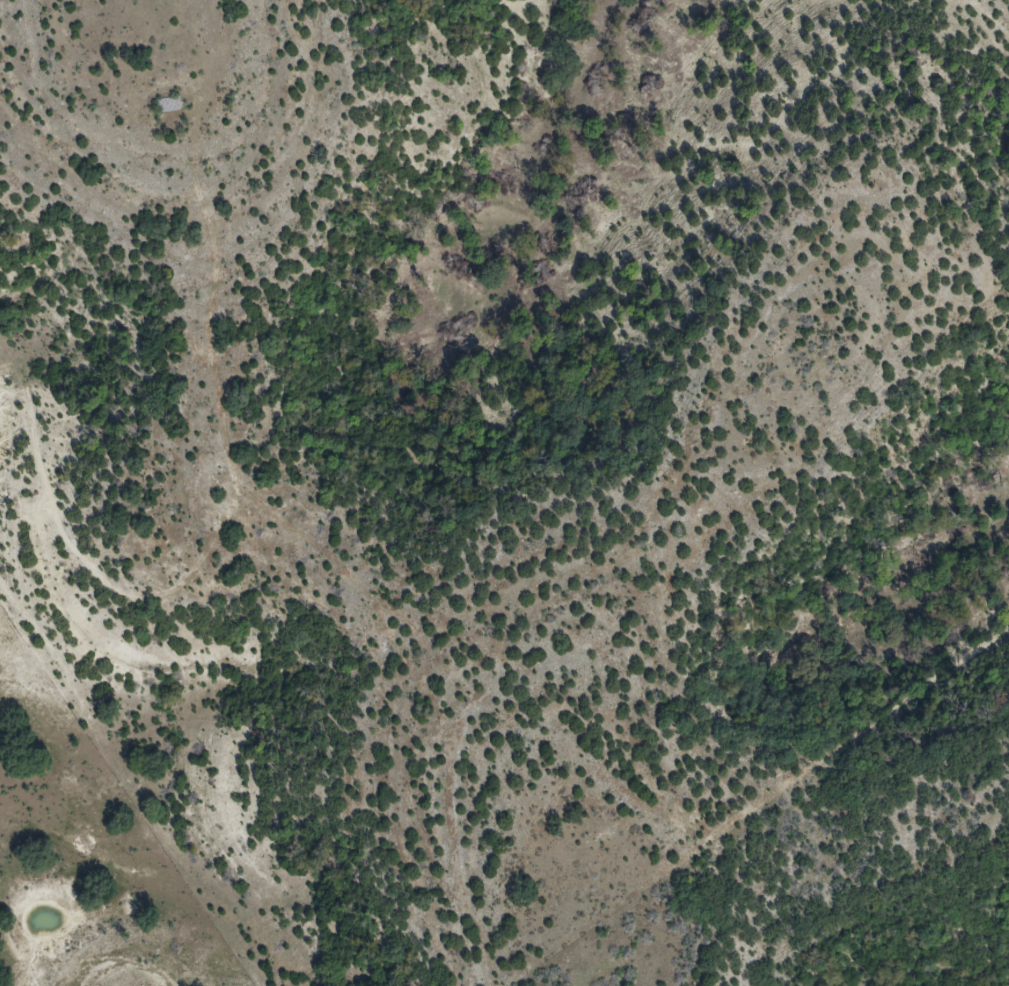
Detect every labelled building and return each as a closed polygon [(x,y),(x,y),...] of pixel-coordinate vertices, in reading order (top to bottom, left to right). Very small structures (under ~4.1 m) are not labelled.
[(156,101),(158,114),(182,110),(180,97),(156,101)]
